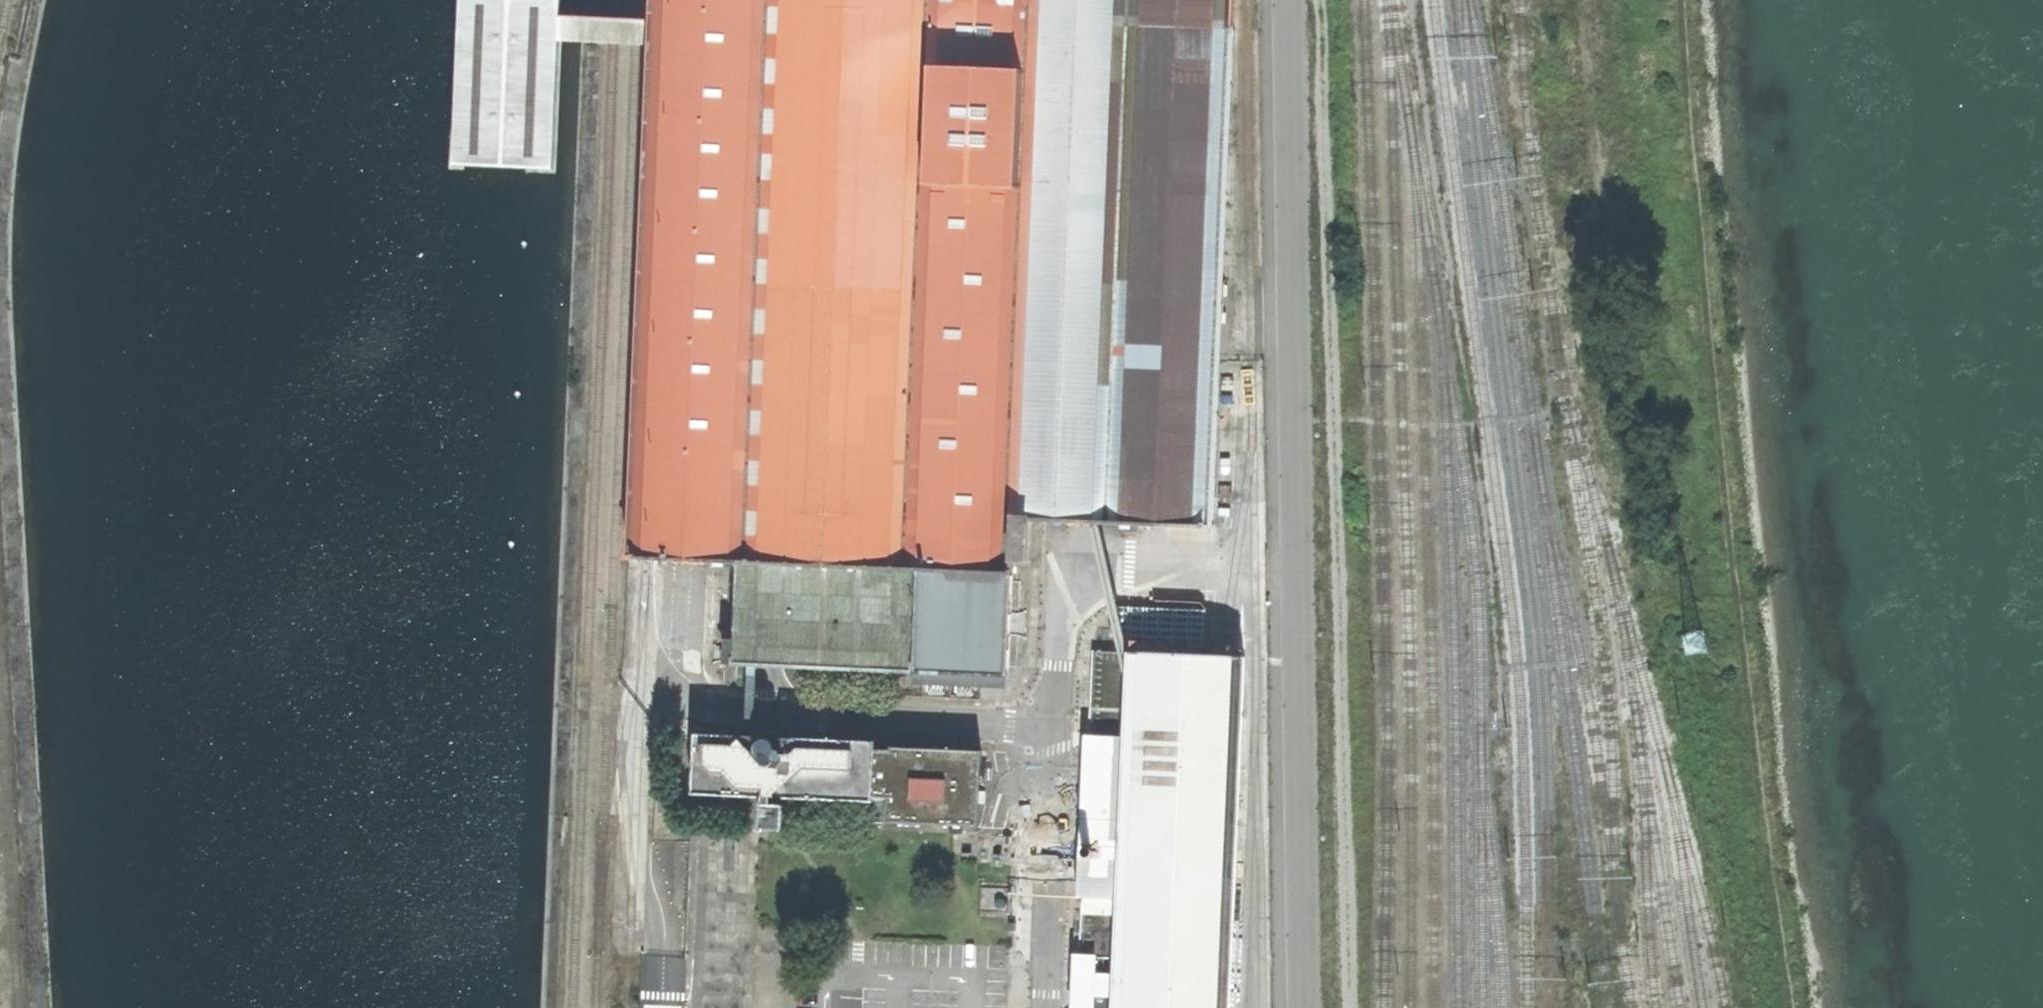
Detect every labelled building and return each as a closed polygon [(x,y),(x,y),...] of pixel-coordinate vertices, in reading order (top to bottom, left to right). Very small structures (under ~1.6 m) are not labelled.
[(552,170),(559,0),(461,0),(454,166),(552,170)] [(1005,675),(1010,585),(1012,563),(1026,564),(1027,520),(1211,528),(1234,0),(650,0),(626,558),(648,559),(737,563),(735,616),(726,616),(726,640),(724,640),(724,663),(733,664),(1005,675)] [(1244,658),(1223,657),(1094,652),(1091,735),(1084,735),(1078,896),(1083,896),(1078,1007),(1229,1007),(1244,658)] [(871,823),(977,827),(980,751),(889,748),(889,750),(874,750),(874,742),(782,739),(782,755),(781,755),(779,750),(776,750),(775,747),(774,743),(770,740),(764,740),(760,741),(756,745),(756,750),(755,750),(755,737),(694,734),(691,795),(760,797),(759,831),(784,832),(784,805),(771,804),(771,798),(871,802),(871,823)] [(754,918),(756,860),(711,858),(707,935),(741,936),(742,918),(754,918)]
